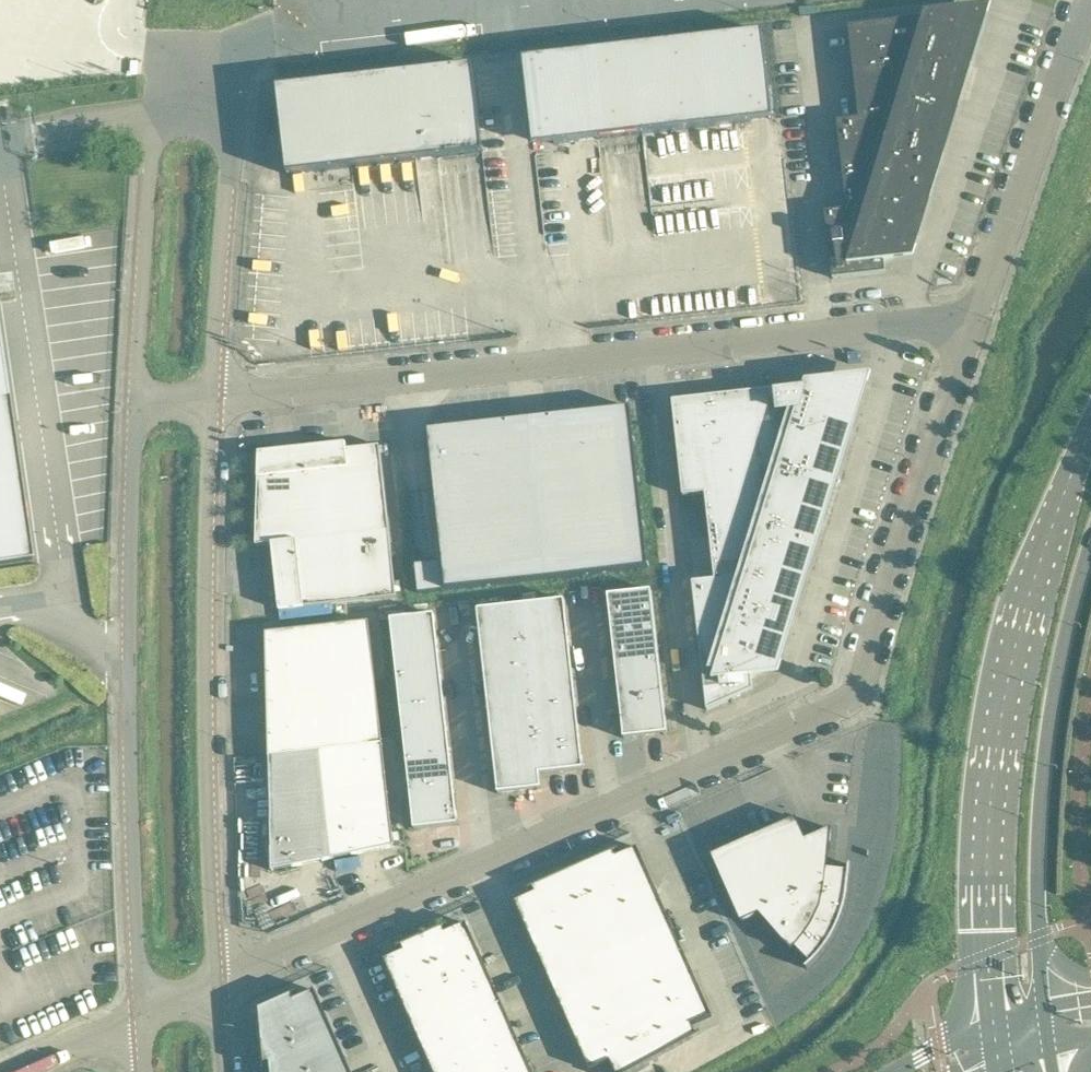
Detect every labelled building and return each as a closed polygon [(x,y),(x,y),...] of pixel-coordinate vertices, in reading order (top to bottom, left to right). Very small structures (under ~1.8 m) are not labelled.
[(915,258),(992,6),(926,13),(924,19),(849,27),(860,119),(838,122),(848,210),(825,213),(833,279),(886,273),(885,262),(915,259),(915,258)] [(773,119),(763,32),(524,60),(534,147),(773,119)] [(483,153),(473,66),(281,88),(278,88),(288,175),(483,153)] [(0,342),(0,566),(32,561),(0,342)] [(780,674),(872,375),(806,382),(804,390),(793,391),(793,388),(673,401),(684,497),(706,494),(716,580),(693,583),(708,711),(754,691),(752,677),(780,674)] [(416,566),(419,595),(650,569),(632,409),(429,431),(444,563),(416,566)] [(396,597),(380,446),(347,450),(346,444),(259,453),(256,546),(273,546),(280,610),(396,597)] [(652,591),(608,595),(624,739),(668,734),(652,591)] [(565,600),(478,610),(499,794),(542,789),(540,775),(584,770),(565,600)] [(435,615),(391,620),(414,830),(458,825),(435,615)] [(272,871),(394,847),(370,622),(267,633),(272,871)] [(849,891),(851,865),(850,865),(849,872),(828,870),(833,828),(832,828),(807,840),(797,818),(712,856),(741,923),(759,915),(792,952),(797,948),(811,963),(806,968),(807,969),(812,965),(817,959),(822,954),(827,948),(831,942),(835,935),(837,931),(840,924),(842,919),(844,914),(845,910),(846,906),(847,902),(848,896),(849,891)] [(638,848),(617,857),(615,852),(620,850),(619,848),(528,889),(529,890),(534,888),(536,893),(515,902),(590,1071),(610,1062),(615,1071),(632,1071),(701,1034),(700,1032),(696,1034),(692,1025),(713,1016),(638,848)] [(467,923),(446,933),(444,928),(449,926),(448,924),(397,947),(398,948),(402,946),(405,951),(384,960),(434,1071),(533,1071),(467,923)] [(316,991),(295,1000),(293,995),(297,993),(297,991),(258,1008),(264,1070),(266,1070),(265,1065),(270,1064),(271,1071),(352,1071),(316,991)]
